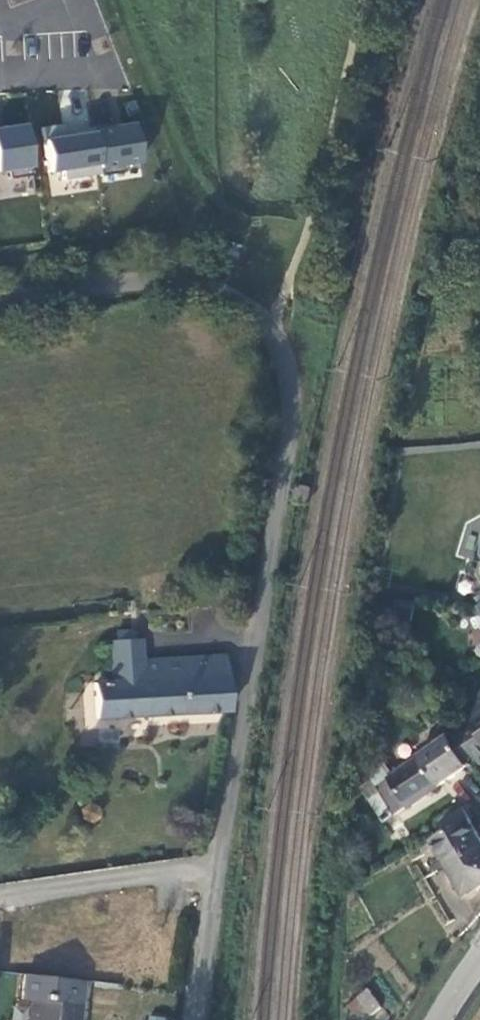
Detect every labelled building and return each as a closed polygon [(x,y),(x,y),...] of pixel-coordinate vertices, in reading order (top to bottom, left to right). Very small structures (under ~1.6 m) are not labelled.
[(31,175),(23,123),(3,126),(4,132),(0,133),(0,171),(7,170),(8,179),(31,175)] [(115,128),(114,123),(92,126),(92,128),(99,174),(99,177),(122,173),(121,165),(139,162),(133,125),(115,128)] [(99,174),(92,128),(73,131),(74,136),(64,137),(62,124),(41,127),(48,173),(62,170),(64,180),(99,174)] [(309,504),(312,490),(300,487),(297,501),(309,504)] [(228,712),(224,656),(141,662),(140,641),(109,643),(111,683),(94,684),(96,719),(227,712),(228,712)] [(479,718),(479,695),(460,706),(470,725),(479,718)] [(479,758),(479,718),(470,725),(451,737),(469,767),(479,776),(479,759),(479,758)] [(385,822),(469,767),(451,737),(451,736),(389,778),(377,785),(373,779),(360,787),(385,822)] [(389,778),(377,763),(366,769),(373,779),(377,785),(389,778)] [(470,820),(462,806),(435,821),(444,835),(470,820)] [(470,820),(444,835),(433,841),(444,860),(445,860),(448,865),(467,896),(479,888),(479,836),(470,820)] [(434,873),(448,865),(445,860),(444,860),(431,867),(434,873)] [(81,1005),(76,1004),(79,979),(24,973),(21,999),(31,1000),(29,1019),(79,1019),(81,1005)] [(84,979),(79,979),(76,1004),(81,1005),(84,979)] [(356,1019),(357,1019),(380,1008),(370,989),(346,1001),(356,1019)]
